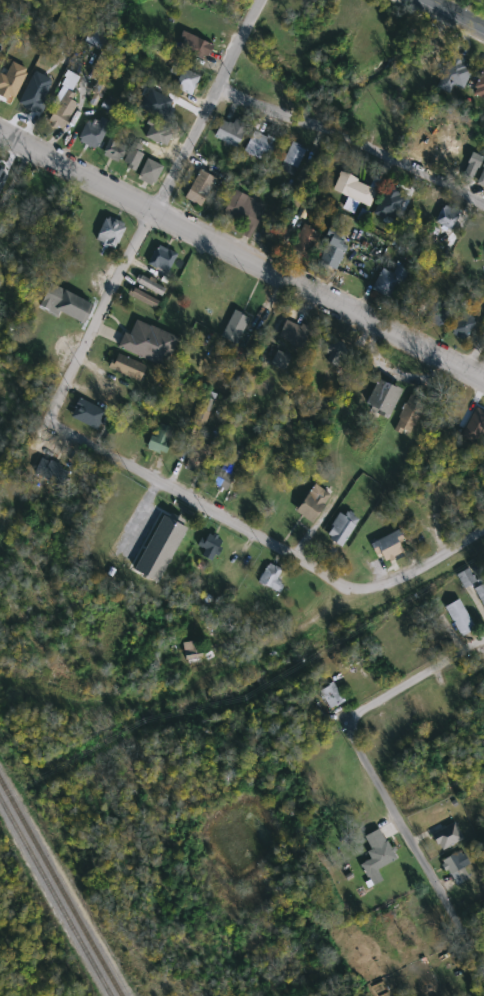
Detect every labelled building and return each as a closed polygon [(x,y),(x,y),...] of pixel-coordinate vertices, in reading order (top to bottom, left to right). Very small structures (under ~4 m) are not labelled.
[(206,62),(176,48),(183,32),(213,46),(206,62)] [(430,84),(414,73),(437,37),(453,47),(430,84)] [(190,96),(174,88),(183,69),(199,77),(190,96)] [(80,78),(69,99),(78,104),(64,131),(46,121),(71,73),(80,78)] [(110,122),(99,150),(79,142),(88,119),(97,123),(100,117),(110,122)] [(238,148),(214,138),(222,120),(233,124),(235,119),(248,124),(238,148)] [(173,136),(161,148),(145,133),(157,120),(173,136)] [(277,141),(267,163),(243,152),(253,130),(277,141)] [(434,166),(423,159),(441,130),(452,137),(434,166)] [(130,142),(118,163),(102,153),(114,133),(130,142)] [(135,172),(122,166),(132,142),(146,148),(135,172)] [(279,170),(292,143),(307,150),(294,177),(279,170)] [(470,151),(455,172),(444,164),(459,144),(470,151)] [(473,182),(462,178),(473,153),(483,157),(473,182)] [(163,167),(153,187),(138,179),(147,159),(163,167)] [(476,184),(483,166),(483,188),(476,184)] [(184,198),(200,170),(217,179),(201,207),(184,198)] [(333,191),(339,174),(371,185),(371,182),(374,183),(372,189),(376,190),(370,207),(358,203),(354,213),(344,210),(349,197),(333,191)] [(43,193),(28,221),(13,213),(29,185),(43,193)] [(236,190),(267,207),(249,240),(234,232),(238,225),(222,216),(236,190)] [(435,223),(443,206),(460,214),(452,231),(435,223)] [(96,239),(107,217),(127,226),(116,249),(96,239)] [(292,254),(303,225),(318,231),(307,260),(292,254)] [(336,271),(317,264),(330,230),(349,237),(336,271)] [(148,264),(158,245),(179,256),(169,275),(148,264)] [(372,290),(381,268),(393,273),(396,267),(407,271),(395,300),(372,290)] [(167,289),(162,297),(138,283),(142,275),(167,289)] [(40,307),(49,284),(93,303),(83,325),(40,307)] [(131,295),(135,289),(159,302),(155,308),(131,295)] [(440,328),(426,319),(437,303),(451,312),(440,328)] [(247,315),(243,341),(227,339),(230,313),(247,315)] [(465,341),(451,333),(463,313),(477,321),(465,341)] [(124,332),(128,334),(135,319),(178,338),(165,368),(118,348),(124,332)] [(309,330),(301,349),(278,338),(286,320),(309,330)] [(290,358),(283,370),(271,364),(278,351),(290,358)] [(146,367),(138,382),(110,368),(117,353),(146,367)] [(401,391),(388,417),(365,406),(378,379),(401,391)] [(456,417),(443,409),(453,391),(467,399),(456,417)] [(427,400),(410,434),(394,426),(412,393),(427,400)] [(166,453),(149,449),(156,423),(173,428),(166,453)] [(212,448),(201,473),(184,466),(195,441),(212,448)] [(34,474),(40,458),(69,470),(62,485),(34,474)] [(225,492),(212,484),(227,460),(239,468),(225,492)] [(295,512),(314,484),(330,496),(312,523),(295,512)] [(358,522),(340,547),(325,536),(342,511),(358,522)] [(163,572),(140,561),(164,516),(186,528),(163,572)] [(404,541),(399,544),(404,555),(381,566),(371,544),(400,531),(404,541)] [(199,555),(209,534),(223,541),(212,562),(199,555)] [(277,581),(284,585),(280,593),(259,583),(267,563),(282,570),(277,581)] [(458,575),(470,569),(476,581),(464,587),(458,575)] [(474,587),(483,582),(483,607),(474,587)] [(445,607),(459,599),(475,629),(461,637),(445,607)] [(319,691),(333,683),(344,701),(330,709),(319,691)] [(434,830),(458,826),(461,844),(437,848),(434,830)] [(362,838),(379,829),(397,859),(370,874),(364,863),(374,858),(362,838)] [(454,886),(442,860),(463,851),(469,865),(464,868),(469,879),(454,886)]
